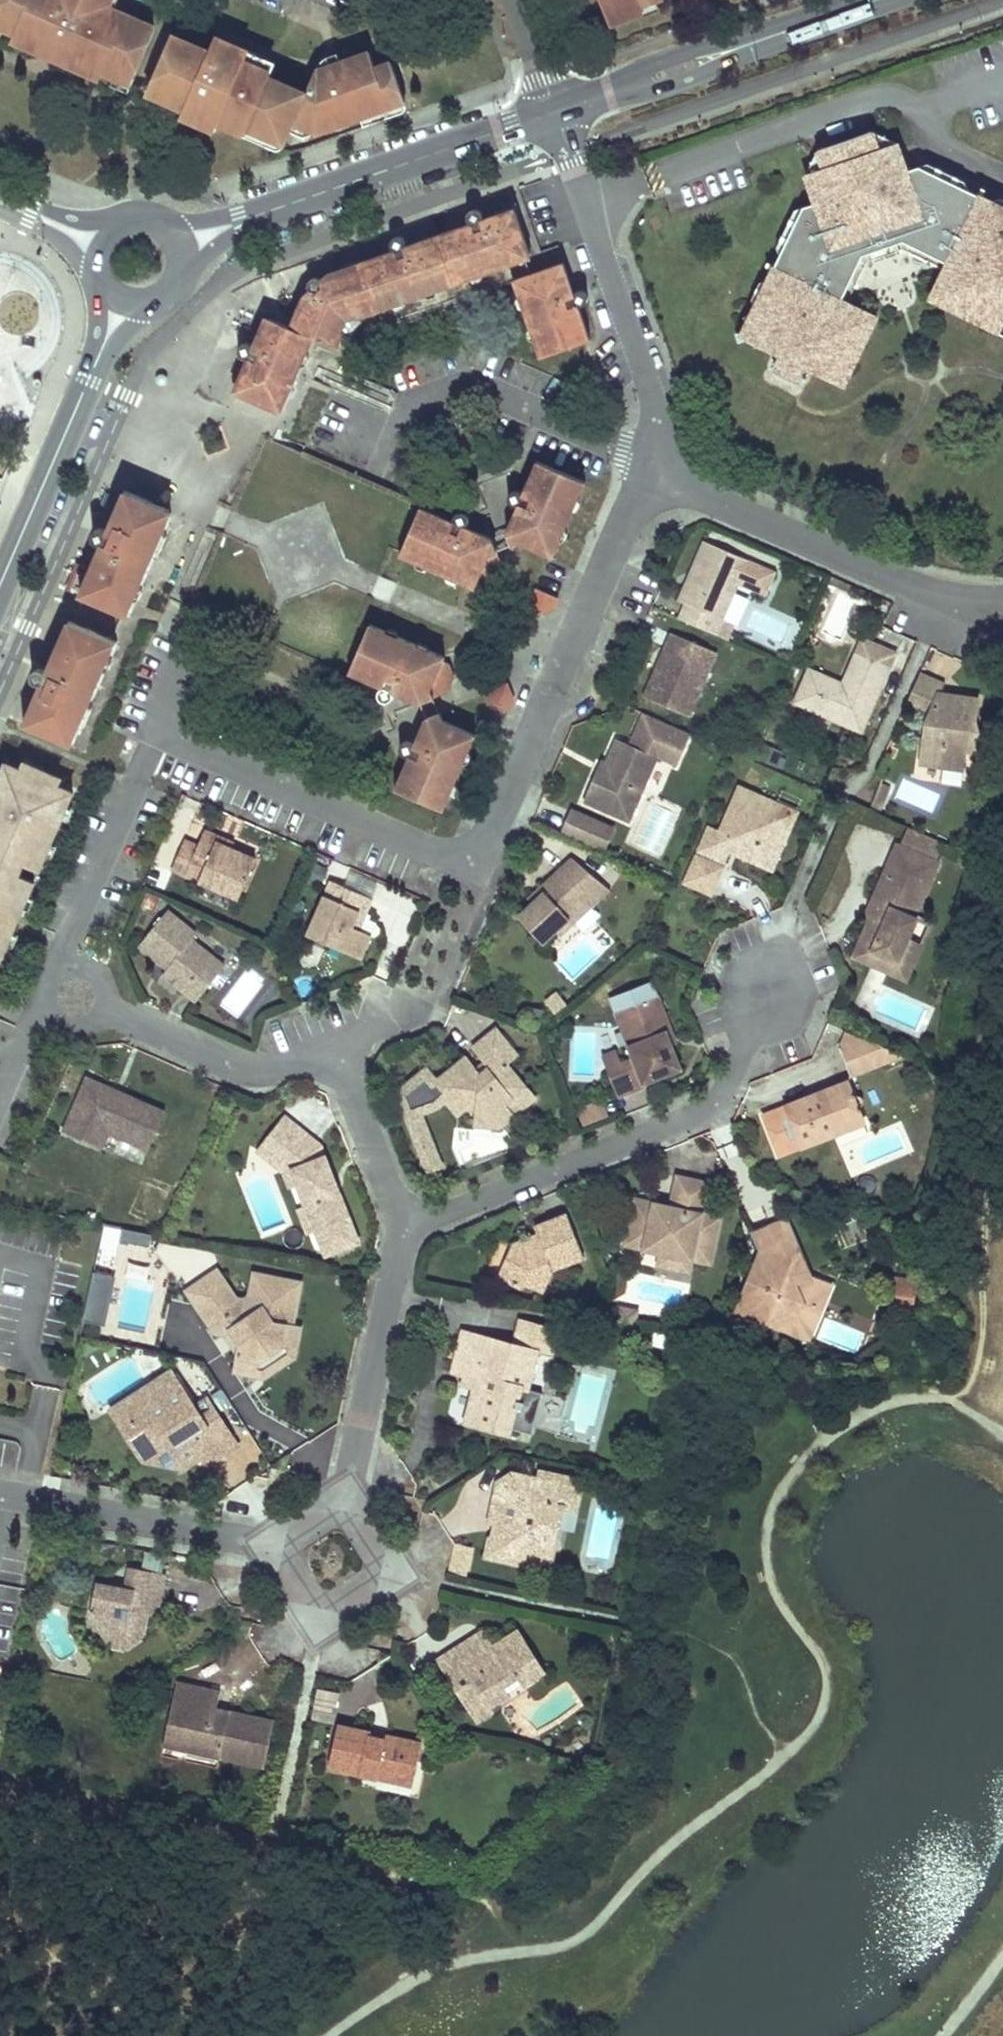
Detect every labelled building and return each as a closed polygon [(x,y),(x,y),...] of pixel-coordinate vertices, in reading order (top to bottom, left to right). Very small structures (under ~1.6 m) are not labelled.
[(15,32),(51,48),(48,53),(77,67),(80,60),(123,79),(127,81),(129,80),(131,79),(132,77),(154,29),(153,27),(153,25),(152,23),(150,21),(127,11),(111,11),(116,0),(0,0),(0,25),(15,32)] [(617,21),(635,14),(633,9),(657,0),(609,0),(617,21)] [(48,53),(51,48),(15,32),(13,38),(48,53)] [(251,61),(228,51),(226,58),(219,55),(226,38),(216,34),(210,49),(179,35),(178,35),(177,34),(176,34),(174,34),(173,34),(172,35),(171,35),(170,37),(151,85),(174,94),(188,100),(182,116),(216,130),(219,121),(249,135),(252,129),(273,139),(287,145),(297,125),(319,135),(361,119),(386,111),(387,110),(407,103),(392,62),(378,67),(373,53),(345,63),(347,69),(334,73),(332,68),(319,72),(311,93),(274,77),(277,72),(251,61)] [(256,51),(226,38),(219,55),(226,58),(228,51),(251,61),(256,51)] [(345,63),(332,68),(334,73),(347,69),(345,63)] [(174,94),(151,85),(148,90),(171,100),(174,94)] [(386,111),(361,119),(365,130),(389,122),(386,111)] [(271,144),(273,139),(252,129),(249,135),(271,144)] [(807,178),(816,204),(804,207),(802,210),(805,221),(797,223),(794,227),(798,237),(788,239),(786,244),(789,253),(781,255),(778,260),(783,271),(772,272),(770,277),(773,287),(764,289),(761,294),(765,304),(756,307),(753,313),(757,323),(747,324),(744,332),(747,340),(780,356),(809,369),(845,387),(878,317),(848,302),(867,261),(874,259),(872,253),(895,246),(896,251),(902,248),(945,269),(932,298),(999,331),(999,333),(1002,335),(1002,206),(994,208),(991,199),(986,197),(976,201),(975,192),(968,189),(960,192),(957,183),(949,180),(941,183),(939,175),(934,173),(925,176),(923,167),(919,165),(908,169),(898,143),(873,130),(856,135),(857,142),(837,148),(835,143),(820,148),(807,178)] [(440,289),(503,267),(508,270),(514,268),(515,263),(532,257),(515,208),(484,218),(484,217),(484,215),(482,211),(478,209),(474,209),(470,211),(469,212),(468,214),(468,219),(468,220),(470,223),(407,246),(407,242),(405,239),(403,237),(401,237),(397,237),(396,237),(394,238),(392,242),(392,243),(392,247),(394,250),(330,272),(322,280),(319,278),(317,278),(316,278),(312,280),(311,281),(310,283),(310,287),(312,290),(303,297),(290,328),(266,317),(254,347),(253,346),(250,344),(248,343),(245,343),(242,344),(240,345),(239,347),(238,350),(238,352),(239,355),(240,356),(242,358),(244,359),(247,359),(249,359),(234,391),(282,413),(303,366),(307,364),(311,355),(308,352),(315,338),(338,347),(345,332),(366,315),(427,294),(432,297),(440,294),(440,289)] [(591,340),(581,307),(583,307),(586,305),(589,302),(590,300),(590,296),(587,293),(586,291),(584,291),(580,291),(576,293),(575,294),(565,263),(514,280),(531,329),(529,332),(531,338),(535,339),(542,357),(591,340)] [(809,369),(780,356),(775,366),(777,374),(795,383),(803,380),(809,369)] [(678,397),(682,396),(686,395),(679,374),(671,376),(678,397)] [(538,461),(523,495),(522,494),(520,492),(516,491),(513,492),(511,494),(510,495),(508,499),(508,501),(509,503),(512,506),(515,507),(518,507),(507,530),(513,546),(520,544),(554,558),(560,542),(565,541),(569,534),(566,529),(586,483),(538,461)] [(174,513),(126,492),(108,532),(106,530),(104,529),(100,529),(98,529),(96,530),(94,533),(93,535),(93,538),(93,539),(95,542),(97,544),(99,545),(102,545),(87,581),(81,595),(128,617),(155,555),(160,555),(168,536),(165,532),(174,513)] [(454,522),(455,523),(421,508),(399,557),(416,564),(416,568),(425,572),(428,569),(475,589),(478,584),(485,588),(496,582),(503,567),(491,539),(466,528),(467,527),(469,524),(470,522),(470,520),(470,519),(469,517),(466,514),(464,513),(460,513),(458,514),(457,515),(455,516),(455,518),(454,522)] [(739,574),(745,560),(704,543),(679,602),(686,605),(679,620),(719,637),(725,623),(721,621),(734,592),(741,575),(739,574)] [(557,598),(539,591),(534,600),(540,614),(554,608),(557,598)] [(727,623),(740,594),(734,592),(721,621),(725,623),(727,623)] [(24,725),(72,747),(81,726),(86,726),(94,709),(91,704),(118,643),(70,620),(64,633),(51,664),(47,673),(46,671),(45,670),(41,669),(37,670),(34,673),(33,677),(33,679),(35,682),(38,684),(40,685),(42,685),(33,704),(24,725)] [(430,701),(445,663),(446,659),(400,639),(399,634),(390,630),(387,633),(370,626),(350,674),(382,688),(380,690),(379,692),(379,697),(380,699),(383,702),(386,702),(387,702),(388,702),(391,701),(393,699),(395,697),(395,694),(420,705),(430,701)] [(712,649),(667,630),(662,645),(667,646),(656,672),(650,670),(639,694),(683,712),(712,649)] [(807,669),(792,704),(859,733),(890,663),(894,653),(861,639),(842,684),(838,692),(828,687),(832,680),(807,669)] [(667,646),(662,645),(650,670),(656,672),(667,646)] [(445,663),(430,701),(448,693),(455,677),(451,665),(445,663)] [(941,687),(916,676),(902,709),(924,718),(932,721),(930,733),(922,732),(919,758),(941,762),(939,768),(961,771),(964,750),(976,751),(976,729),(972,728),(977,701),(938,695),(941,687)] [(838,692),(842,684),(832,680),(828,687),(838,692)] [(495,692),(490,704),(509,711),(514,700),(509,687),(495,692)] [(583,802),(630,822),(658,758),(676,766),(690,734),(655,718),(644,714),(630,746),(618,740),(607,763),(603,774),(597,771),(583,802)] [(425,720),(414,746),(413,744),(412,743),(410,742),(408,742),(406,742),(403,744),(401,745),(401,747),(400,749),(400,751),(401,753),(402,754),(405,757),(407,757),(409,757),(395,791),(445,812),(465,763),(470,762),(473,754),(471,749),(477,736),(444,722),(441,715),(425,720)] [(924,718),(922,732),(930,733),(932,721),(924,718)] [(941,762),(919,758),(918,764),(939,768),(941,762)] [(603,774),(607,763),(601,761),(597,771),(603,774)] [(7,764),(0,780),(0,957),(1,958),(34,881),(17,874),(22,863),(39,870),(72,792),(56,785),(59,777),(26,763),(22,770),(7,764)] [(886,792),(888,787),(880,783),(877,788),(886,792)] [(744,847),(747,853),(750,860),(760,854),(777,861),(787,839),(779,836),(787,818),(771,811),(775,802),(739,787),(720,831),(709,826),(697,851),(725,864),(730,852),(734,843),(744,847)] [(877,813),(886,792),(877,788),(868,810),(877,813)] [(787,839),(798,813),(775,802),(771,811),(787,818),(779,836),(787,839)] [(571,810),(560,834),(601,852),(612,828),(571,810)] [(184,840),(172,869),(239,899),(256,859),(231,848),(217,842),(220,835),(204,828),(197,845),(184,840)] [(945,843),(908,828),(900,845),(938,862),(945,843)] [(217,842),(231,848),(234,842),(220,835),(217,842)] [(744,847),(734,843),(730,852),(750,860),(747,853),(744,847)] [(900,845),(896,844),(873,900),(880,903),(873,921),(869,919),(853,958),(869,965),(874,954),(903,966),(914,940),(910,939),(919,917),(915,916),(938,862),(900,845)] [(760,854),(750,860),(773,871),(777,861),(760,854)] [(722,869),(695,857),(683,883),(710,896),(722,869)] [(556,870),(539,887),(544,892),(531,905),(518,917),(544,944),(556,932),(573,916),(578,921),(611,889),(571,859),(557,872),(556,870)] [(372,900),(331,882),(307,936),(360,959),(371,936),(358,931),(351,928),(358,912),(365,915),(372,900)] [(544,892),(539,887),(526,900),(531,905),(544,892)] [(873,900),(865,917),(869,919),(873,921),(880,903),(873,900)] [(358,931),(365,915),(358,912),(351,928),(358,931)] [(191,940),(194,936),(167,913),(138,948),(165,971),(159,978),(191,1004),(223,967),(191,940)] [(561,937),(578,921),(573,916),(556,932),(561,937)] [(922,945),(914,940),(903,966),(874,954),(869,965),(906,981),(922,945)] [(606,1070),(612,1084),(617,1098),(645,1087),(644,1083),(678,1069),(670,1049),(665,1036),(672,1034),(657,997),(627,1008),(640,1042),(628,1047),(633,1059),(621,1064),(606,1070)] [(640,1042),(627,1008),(615,1013),(628,1047),(640,1042)] [(506,1105),(527,1088),(508,1065),(518,1057),(496,1030),(473,1049),(485,1063),(489,1068),(481,1074),(477,1069),(466,1057),(438,1082),(427,1069),(397,1095),(418,1152),(428,1148),(417,1119),(422,1117),(439,1111),(446,1105),(455,1115),(459,1120),(468,1112),(477,1113),(476,1128),(501,1130),(516,1118),(506,1105)] [(857,1035),(847,1030),(840,1047),(854,1041),(857,1035)] [(670,1049),(676,1047),(672,1034),(665,1036),(670,1049)] [(897,1052),(877,1044),(857,1035),(854,1041),(840,1047),(853,1078),(893,1063),(897,1052)] [(617,1051),(601,1058),(606,1070),(621,1064),(617,1051)] [(489,1068),(485,1063),(477,1069),(481,1074),(489,1068)] [(165,1114),(87,1079),(64,1133),(102,1150),(109,1133),(149,1151),(165,1114)] [(848,1126),(844,1115),(840,1104),(855,1099),(848,1081),(786,1105),(801,1144),(848,1126)] [(516,1118),(537,1101),(527,1088),(506,1105),(516,1118)] [(848,1126),(863,1120),(855,1099),(840,1104),(844,1115),(848,1126)] [(274,1149),(294,1124),(282,1115),(256,1148),(285,1172),(292,1168),(296,1164),(274,1149)] [(441,1166),(422,1117),(417,1119),(428,1148),(418,1152),(424,1167),(425,1168),(426,1169),(428,1170),(430,1170),(441,1166)] [(357,1240),(319,1144),(294,1124),(274,1149),(296,1164),(292,1168),(323,1250),(329,1251),(357,1240)] [(660,1251),(659,1258),(658,1265),(669,1267),(668,1272),(676,1273),(677,1268),(690,1271),(692,1258),(709,1262),(717,1220),(700,1217),(707,1182),(678,1177),(672,1206),(671,1212),(655,1210),(656,1203),(634,1200),(629,1225),(647,1228),(643,1248),(660,1251)] [(671,1212),(672,1206),(656,1203),(655,1210),(671,1212)] [(565,1215),(534,1227),(538,1235),(531,1238),(533,1244),(520,1249),(514,1262),(507,1259),(498,1280),(520,1290),(522,1286),(541,1293),(551,1268),(581,1257),(565,1215)] [(754,1232),(762,1249),(777,1255),(791,1249),(797,1263),(792,1265),(798,1278),(808,1276),(784,1219),(754,1232)] [(647,1228),(629,1225),(625,1244),(643,1248),(647,1228)] [(533,1244),(531,1238),(513,1245),(507,1259),(514,1262),(520,1249),(533,1244)] [(761,1250),(736,1311),(767,1323),(770,1318),(791,1327),(794,1320),(813,1327),(820,1310),(810,1307),(820,1281),(808,1276),(798,1278),(792,1265),(797,1263),(791,1249),(777,1255),(762,1249),(761,1250)] [(301,1283),(253,1274),(248,1300),(241,1301),(235,1299),(216,1272),(186,1291),(213,1333),(222,1336),(231,1330),(241,1345),(238,1362),(236,1373),(256,1376),(258,1363),(281,1347),(295,1349),(299,1326),(293,1324),(301,1283)] [(92,1273),(88,1322),(109,1324),(113,1275),(92,1273)] [(810,1307),(820,1310),(830,1285),(820,1281),(810,1307)] [(914,1311),(918,1286),(898,1283),(895,1301),(902,1302),(902,1305),(910,1306),(910,1311),(914,1311)] [(910,1306),(902,1305),(902,1302),(895,1301),(894,1309),(910,1311),(910,1306)] [(767,1323),(808,1340),(813,1327),(794,1320),(791,1327),(770,1318),(767,1323)] [(543,1327),(518,1321),(512,1345),(537,1351),(543,1327)] [(551,1355),(558,1331),(543,1327),(537,1351),(551,1355)] [(231,1330),(222,1336),(238,1362),(241,1345),(231,1330)] [(488,1423),(499,1425),(509,1428),(515,1405),(523,1406),(537,1351),(512,1345),(486,1338),(462,1332),(452,1371),(463,1374),(476,1378),(473,1390),(465,1422),(487,1428),(488,1423)] [(281,1347),(258,1363),(256,1376),(265,1377),(292,1360),(295,1349),(281,1347)] [(202,1459),(205,1462),(207,1466),(238,1447),(219,1417),(206,1425),(195,1408),(172,1371),(111,1410),(138,1453),(163,1437),(174,1455),(192,1443),(202,1459)] [(463,1374),(460,1387),(473,1390),(476,1378),(463,1374)] [(206,1425),(219,1417),(208,1400),(195,1408),(206,1425)] [(515,1405),(509,1428),(523,1432),(529,1408),(523,1406),(515,1405)] [(163,1437),(138,1453),(150,1472),(184,1470),(202,1459),(192,1443),(174,1455),(163,1437)] [(558,1480),(512,1470),(509,1485),(498,1482),(490,1521),(509,1525),(518,1527),(516,1537),(505,1546),(503,1555),(538,1562),(542,1541),(554,1544),(562,1506),(553,1504),(558,1480)] [(509,1525),(505,1546),(516,1537),(518,1527),(509,1525)] [(542,1541),(538,1562),(550,1565),(554,1544),(542,1541)] [(470,1548),(455,1545),(449,1573),(464,1576),(470,1548)] [(140,1639),(141,1632),(143,1625),(136,1620),(137,1614),(144,1616),(146,1609),(155,1611),(163,1576),(129,1569),(125,1593),(94,1587),(88,1616),(110,1647),(125,1636),(140,1639)] [(136,1620),(143,1625),(144,1616),(137,1614),(136,1620)] [(493,1648),(483,1632),(469,1641),(479,1657),(493,1648)] [(517,1634),(493,1648),(479,1657),(469,1641),(437,1661),(467,1709),(474,1705),(482,1700),(486,1707),(503,1696),(541,1673),(517,1634)] [(125,1636),(110,1647),(124,1650),(140,1639),(125,1636)] [(177,1682),(162,1748),(263,1769),(273,1721),(230,1712),(228,1723),(222,1721),(215,1720),(217,1710),(220,1691),(177,1682)] [(338,1693),(316,1688),(309,1719),(332,1724),(338,1693)] [(507,1702),(503,1696),(486,1707),(482,1700),(474,1705),(467,1709),(475,1723),(507,1702)] [(228,1723),(230,1712),(217,1710),(215,1720),(222,1721),(228,1723)] [(421,1743),(402,1739),(384,1735),(382,1740),(368,1737),(369,1732),(337,1725),(328,1767),(401,1783),(406,1760),(417,1762),(421,1743)] [(384,1735),(369,1732),(368,1737),(382,1740),(384,1735)] [(406,1760),(401,1783),(412,1785),(417,1762),(406,1760)]
